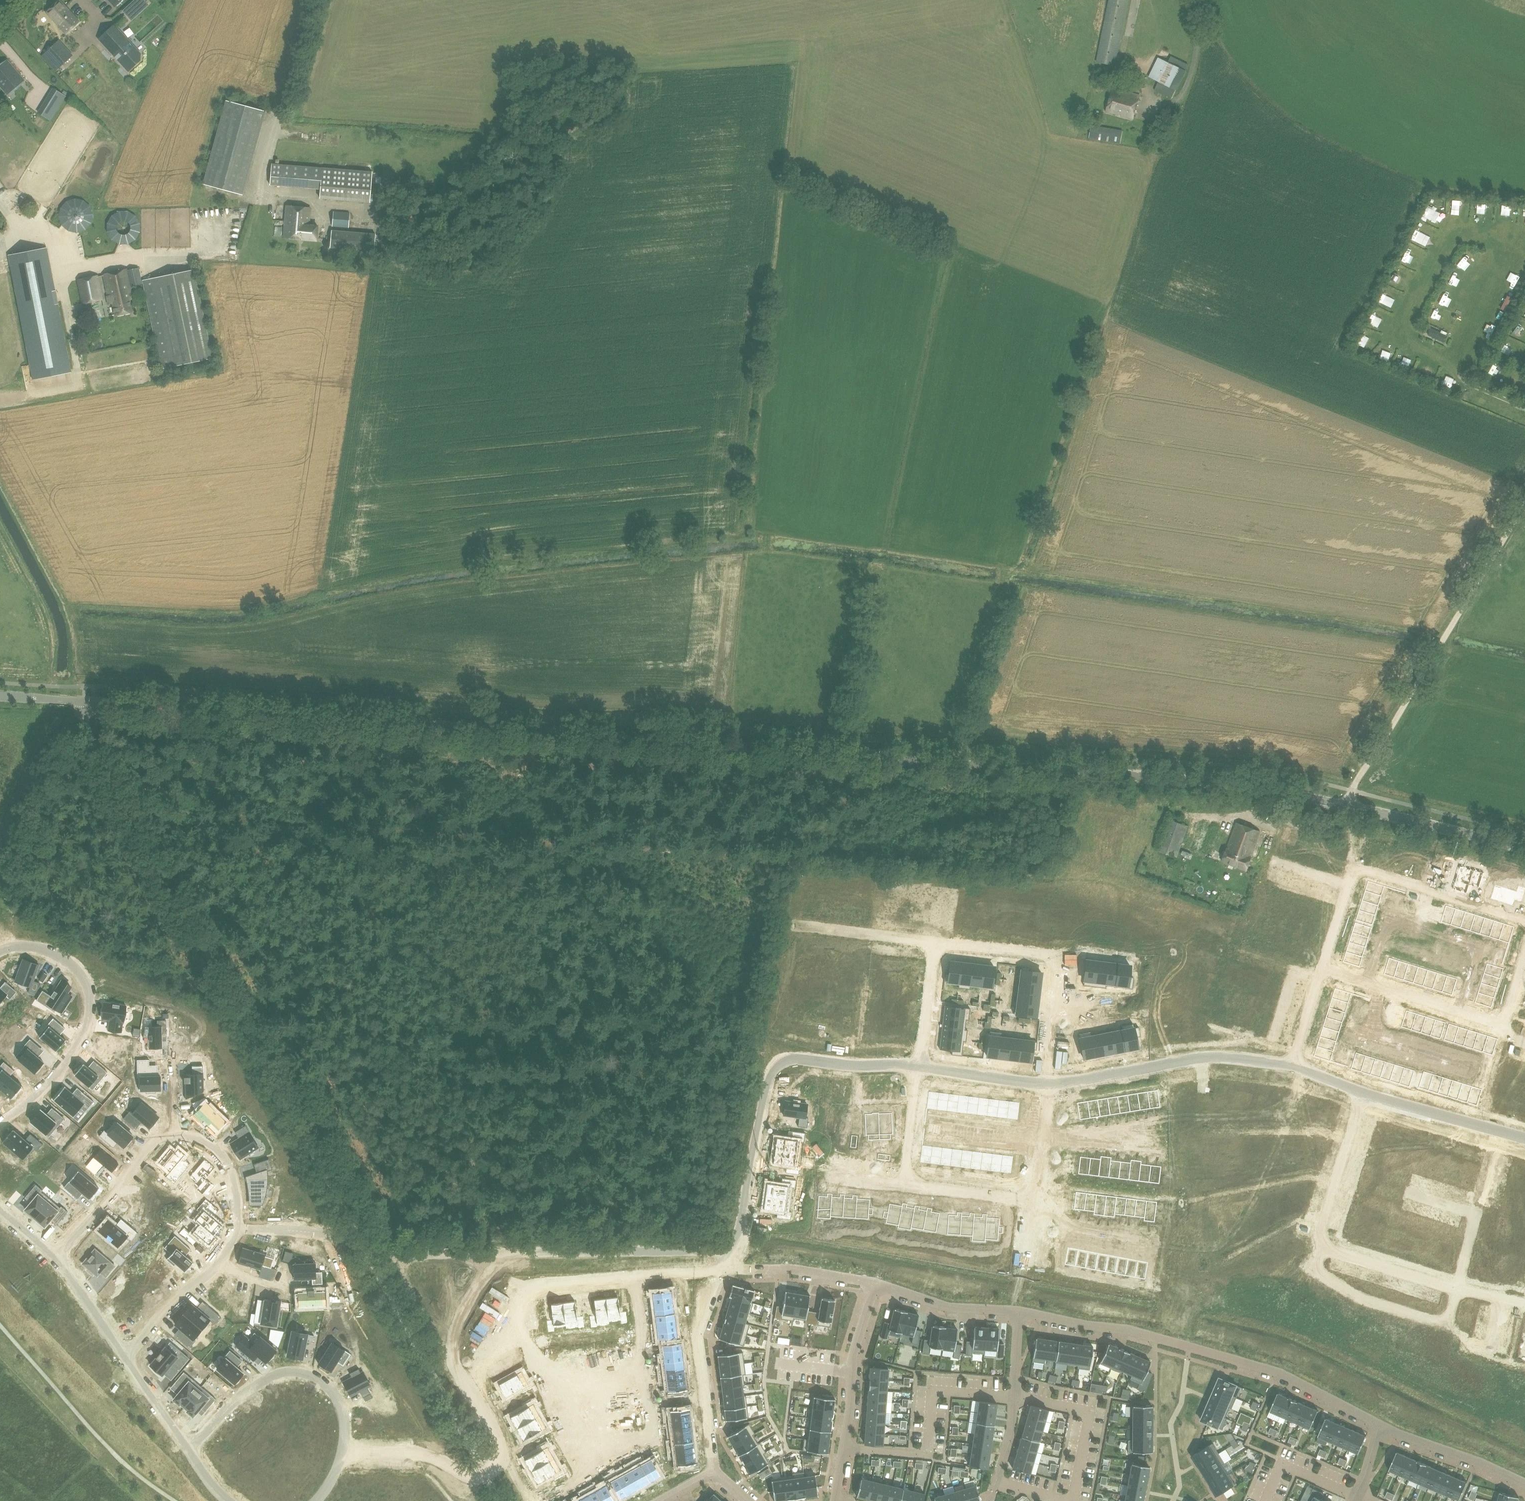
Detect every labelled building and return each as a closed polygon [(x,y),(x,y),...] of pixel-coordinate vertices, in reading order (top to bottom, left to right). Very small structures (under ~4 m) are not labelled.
[(79,22),(61,0),(60,0),(46,12),(66,34),(79,22)] [(148,4),(145,0),(143,0),(134,8),(138,13),(148,4)] [(1129,0),(1110,0),(1097,62),(1116,66),(1129,0)] [(99,39),(129,71),(143,58),(118,30),(111,37),(106,32),(99,39)] [(45,53),(57,67),(68,56),(56,43),(45,53)] [(1168,62),(1158,58),(1150,78),(1159,81),(1154,90),(1172,99),(1176,89),(1178,90),(1189,64),(1171,56),(1168,62)] [(0,66),(0,85),(8,94),(24,81),(7,61),(0,66)] [(49,97),(57,92),(53,85),(45,89),(49,97)] [(1106,111),(1133,119),(1140,96),(1128,93),(1128,94),(1112,90),(1106,111)] [(50,120),(57,108),(45,100),(37,112),(50,120)] [(242,195),(265,111),(226,100),(204,184),(242,195)] [(1123,131),(1092,125),(1090,138),(1121,144),(1123,131)] [(273,163),(271,184),(321,189),(320,199),(370,204),(373,173),(273,163)] [(1430,217),(1435,207),(1430,204),(1425,215),(1430,217)] [(316,241),(317,226),(309,225),(311,208),(287,206),(283,237),(316,241)] [(349,228),(350,212),(334,211),(333,223),(329,222),(328,226),(349,228)] [(193,247),(193,224),(144,226),(144,249),(193,247)] [(1418,228),(1414,236),(1424,241),(1428,234),(1418,228)] [(372,236),(332,233),(331,245),(372,248),(372,236)] [(143,236),(60,249),(63,266),(125,257),(125,253),(135,252),(134,243),(144,242),(143,236)] [(1407,247),(1402,256),(1413,262),(1418,253),(1407,247)] [(47,248),(9,255),(33,378),(71,371),(47,248)] [(134,299),(132,286),(140,284),(137,268),(128,270),(128,269),(104,275),(108,296),(107,296),(109,304),(114,303),(117,315),(132,312),(130,300),(134,299)] [(1391,279),(1402,282),(1405,272),(1394,269),(1391,279)] [(143,281),(160,370),(212,360),(195,271),(143,281)] [(98,277),(78,281),(83,304),(102,301),(98,277)] [(1385,290),(1380,299),(1395,306),(1400,297),(1385,290)] [(1374,310),(1370,320),(1376,323),(1381,313),(1374,310)] [(1451,333),(1454,326),(1438,319),(1435,325),(1451,333)] [(1522,336),(1524,329),(1524,324),(1522,323),(1517,333),(1522,336)] [(1372,345),(1373,337),(1362,335),(1360,342),(1372,345)] [(1445,383),(1452,387),(1457,380),(1449,375),(1445,383)] [(1157,850),(1176,857),(1187,826),(1169,819),(1157,850)] [(1227,848),(1223,861),(1247,870),(1252,857),(1251,856),(1260,831),(1237,822),(1228,848),(1227,848)] [(1400,852),(1394,871),(1413,877),(1416,869),(1425,872),(1429,859),(1419,855),(1419,857),(1400,852)] [(1460,866),(1453,889),(1467,893),(1470,885),(1479,888),(1484,872),(1474,869),(1473,870),(1460,866)] [(1368,881),(1365,891),(1382,896),(1385,886),(1368,881)] [(1490,899),(1491,899),(1499,901),(1500,902),(1500,901),(1504,903),(1505,903),(1512,905),(1513,906),(1514,905),(1513,905),(1515,900),(1522,902),(1524,891),(1524,887),(1518,885),(1516,891),(1496,884),(1495,884),(1494,885),(1495,885),(1491,898),(1490,899)] [(1365,891),(1362,900),(1379,906),(1382,896),(1365,891)] [(1362,900),(1359,910),(1376,915),(1379,906),(1362,900)] [(1446,905),(1441,922),(1451,925),(1456,908),(1446,905)] [(1456,908),(1451,925),(1460,928),(1466,911),(1456,908)] [(1359,910),(1356,920),(1372,925),(1376,915),(1359,910)] [(1466,911),(1460,928),(1470,931),(1475,914),(1466,911)] [(1475,914),(1470,931),(1480,934),(1485,917),(1475,914)] [(1485,917),(1480,934),(1489,937),(1495,920),(1485,917)] [(1495,920),(1489,937),(1499,940),(1504,923),(1495,920)] [(1355,922),(1352,932),(1369,938),(1372,928),(1355,922)] [(1504,923),(1499,940),(1509,943),(1514,927),(1504,923)] [(1352,932),(1349,942),(1366,947),(1369,938),(1352,932)] [(1349,942),(1346,952),(1363,957),(1366,947),(1349,942)] [(1346,952),(1343,962),(1360,967),(1363,957),(1346,952)] [(1389,958),(1384,974),(1394,978),(1399,961),(1389,958)] [(23,959),(15,981),(31,986),(28,993),(35,995),(39,983),(33,981),(39,965),(23,959)] [(1084,980),(1083,985),(1094,986),(1097,961),(1086,960),(1084,980)] [(945,973),(944,981),(959,983),(962,963),(950,961),(949,973),(945,973)] [(1097,961),(1094,986),(1106,988),(1106,985),(1105,985),(1108,963),(1097,961)] [(1399,961),(1394,978),(1403,981),(1409,964),(1399,961)] [(959,983),(958,987),(970,989),(970,984),(972,964),(962,963),(959,983)] [(1108,963),(1105,985),(1106,985),(1116,987),(1119,964),(1108,963)] [(1487,963),(1484,973),(1501,979),(1504,969),(1487,963)] [(972,964),(970,984),(981,985),(983,965),(972,964)] [(1119,964),(1116,987),(1132,989),(1134,977),(1129,976),(1130,965),(1119,964)] [(1409,964),(1403,981),(1413,984),(1418,967),(1409,964)] [(983,965),(981,985),(992,987),(994,967),(983,965)] [(1022,966),(1020,981),(1040,984),(1041,972),(1029,971),(1030,967),(1022,966)] [(1418,967),(1413,984),(1423,987),(1428,970),(1418,967)] [(1428,970),(1423,987),(1432,990),(1438,973),(1428,970)] [(1438,973),(1432,990),(1442,993),(1447,976),(1438,973)] [(1484,973),(1481,983),(1498,988),(1501,979),(1484,973)] [(1447,976),(1442,993),(1452,996),(1457,979),(1447,976)] [(48,995),(42,1004),(55,1012),(56,1010),(58,1011),(68,996),(66,995),(71,987),(61,980),(51,996),(48,995)] [(1020,981),(1019,992),(1039,994),(1040,984),(1020,981)] [(7,995),(10,998),(16,991),(6,982),(0,988),(0,1002),(7,995)] [(909,983),(892,984),(893,997),(909,996),(909,983)] [(1481,983),(1478,993),(1495,998),(1498,988),(1481,983)] [(892,984),(876,985),(877,998),(893,997),(892,984)] [(1335,988),(1332,998),(1349,1003),(1352,993),(1335,988)] [(1019,992),(1017,1003),(1037,1005),(1039,994),(1019,992)] [(1478,993),(1475,1003),(1492,1008),(1495,998),(1478,993)] [(909,996),(893,997),(893,1006),(910,1005),(909,996)] [(893,997),(877,998),(877,1006),(893,1006),(893,997)] [(1332,998),(1329,1008),(1346,1013),(1349,1003),(1332,998)] [(104,1002),(102,1018),(110,1020),(108,1030),(121,1032),(123,1021),(124,1022),(126,1006),(104,1002)] [(1017,1003),(1016,1014),(1036,1016),(1037,1005),(1017,1003)] [(910,1005),(893,1006),(894,1014),(910,1013),(910,1005)] [(945,1005),(944,1016),(966,1019),(966,1020),(968,1020),(970,1008),(945,1005)] [(893,1006),(877,1006),(877,1015),(894,1014),(893,1006)] [(1329,1008),(1326,1017),(1343,1022),(1346,1013),(1329,1008)] [(1406,1010),(1401,1027),(1411,1030),(1416,1013),(1406,1010)] [(910,1013),(894,1014),(894,1022),(910,1022),(910,1013)] [(1416,1013),(1411,1030),(1421,1033),(1426,1016),(1416,1013)] [(894,1014),(877,1015),(878,1023),(894,1022),(894,1014)] [(944,1016),(942,1027),(965,1030),(965,1029),(966,1020),(966,1019),(944,1016)] [(1426,1016),(1421,1033),(1430,1036),(1436,1019),(1426,1016)] [(1326,1017),(1323,1027),(1340,1032),(1343,1022),(1326,1017)] [(53,1018),(38,1035),(40,1037),(41,1037),(56,1050),(56,1051),(57,1051),(66,1040),(66,1039),(65,1040),(60,1035),(58,1034),(64,1027),(53,1018)] [(1436,1019),(1430,1036),(1440,1039),(1446,1023),(1436,1019)] [(145,1026),(143,1037),(144,1037),(149,1037),(149,1049),(163,1048),(163,1041),(162,1036),(166,1036),(166,1037),(167,1037),(166,1020),(158,1020),(158,1026),(145,1026)] [(894,1022),(878,1023),(878,1036),(895,1035),(894,1022)] [(910,1022),(894,1022),(895,1035),(911,1035),(910,1022)] [(1133,1023),(1121,1025),(1122,1030),(1126,1050),(1137,1048),(1135,1037),(1140,1036),(1138,1027),(1134,1028),(1133,1023)] [(1449,1024),(1444,1040),(1454,1043),(1459,1027),(1449,1024)] [(942,1027),(941,1038),(961,1040),(961,1041),(963,1041),(966,1041),(967,1030),(965,1029),(965,1030),(942,1027)] [(1323,1027),(1320,1037),(1337,1042),(1340,1032),(1323,1027)] [(1459,1027),(1454,1043),(1463,1046),(1469,1030),(1459,1027)] [(190,1030),(171,1030),(171,1036),(176,1036),(176,1052),(190,1051),(190,1044),(194,1044),(193,1036),(190,1037),(190,1030)] [(1112,1030),(1100,1032),(1101,1034),(1105,1054),(1116,1052),(1112,1032),(1112,1030)] [(1112,1032),(1116,1052),(1126,1050),(1122,1030),(1112,1032)] [(1469,1030),(1463,1046),(1473,1049),(1478,1033),(1469,1030)] [(990,1031),(987,1056),(998,1057),(1000,1037),(1001,1037),(1001,1032),(990,1031)] [(1090,1031),(1079,1034),(1083,1058),(1095,1056),(1091,1036),(1090,1031)] [(1478,1033),(1473,1049),(1483,1052),(1488,1036),(1478,1033)] [(1091,1036),(1095,1056),(1105,1054),(1101,1034),(1091,1036)] [(103,1045),(101,1058),(124,1061),(125,1050),(135,1051),(136,1040),(110,1036),(108,1046),(103,1045)] [(1011,1038),(1009,1059),(1019,1060),(1022,1040),(1023,1037),(1011,1036),(1011,1038)] [(1488,1036),(1483,1052),(1493,1056),(1498,1039),(1488,1036)] [(1000,1037),(998,1057),(1009,1059),(1011,1038),(1001,1037),(1000,1037)] [(1320,1037),(1317,1046),(1334,1051),(1337,1042),(1320,1037)] [(941,1038),(940,1049),(952,1050),(951,1054),(962,1056),(963,1041),(961,1041),(961,1040),(941,1038)] [(24,1046),(16,1057),(35,1073),(44,1062),(38,1057),(35,1055),(41,1048),(30,1039),(24,1046)] [(1022,1040),(1019,1060),(1031,1061),(1032,1049),(1036,1050),(1037,1042),(1022,1040)] [(1317,1046),(1314,1056),(1330,1061),(1334,1051),(1317,1046)] [(1356,1052),(1351,1069),(1361,1072),(1366,1055),(1356,1052)] [(1366,1055),(1361,1072),(1370,1075),(1376,1058),(1366,1055)] [(1376,1058),(1370,1075),(1380,1078),(1385,1061),(1376,1058)] [(149,1059),(137,1060),(138,1078),(139,1077),(139,1090),(146,1090),(146,1093),(156,1093),(156,1090),(161,1090),(161,1076),(158,1076),(152,1076),(151,1065),(149,1065),(149,1059)] [(1385,1061),(1380,1078),(1390,1081),(1395,1064),(1385,1061)] [(0,1072),(0,1088),(11,1098),(11,1099),(22,1086),(22,1085),(21,1086),(10,1076),(15,1071),(4,1062),(0,1066),(0,1069),(1,1070),(0,1072)] [(84,1064),(75,1074),(93,1090),(108,1072),(97,1063),(91,1070),(88,1067),(84,1064)] [(1395,1064),(1390,1081),(1399,1084),(1405,1067),(1395,1064)] [(185,1074),(185,1099),(186,1099),(186,1098),(204,1090),(204,1091),(204,1073),(203,1073),(203,1065),(192,1065),(192,1074),(185,1075),(185,1074)] [(1405,1067),(1399,1084),(1409,1087),(1415,1071),(1405,1067)] [(1424,1071),(1418,1088),(1428,1091),(1434,1074),(1424,1071)] [(1434,1074),(1428,1091),(1438,1094),(1443,1077),(1434,1074)] [(1443,1077),(1438,1094),(1448,1097),(1453,1080),(1443,1077)] [(1453,1080),(1448,1097),(1457,1100),(1463,1083),(1453,1080)] [(1463,1083),(1457,1100),(1467,1103),(1472,1086),(1463,1083)] [(65,1086),(53,1100),(54,1100),(55,1099),(74,1116),(73,1117),(74,1117),(81,1108),(85,1112),(94,1101),(77,1087),(72,1094),(65,1088),(66,1087),(65,1086)] [(1472,1086),(1467,1103),(1477,1106),(1482,1089),(1472,1086)] [(1499,1089),(1494,1106),(1505,1109),(1510,1092),(1499,1089)] [(1158,1090),(1147,1091),(1150,1109),(1160,1107),(1158,1090)] [(1219,1090),(1216,1108),(1227,1109),(1229,1092),(1219,1090)] [(928,1091),(926,1108),(937,1109),(939,1092),(928,1091)] [(1147,1091),(1137,1093),(1140,1110),(1150,1109),(1147,1091)] [(939,1092),(937,1109),(947,1111),(949,1093),(939,1092)] [(1229,1092),(1227,1109),(1237,1110),(1239,1093),(1229,1092)] [(1510,1092),(1505,1109),(1515,1112),(1520,1095),(1510,1092)] [(949,1093),(947,1111),(957,1112),(959,1094),(949,1093)] [(1137,1093),(1127,1094),(1130,1112),(1140,1110),(1137,1093)] [(1239,1093),(1237,1110),(1247,1112),(1249,1094),(1239,1093)] [(959,1094),(957,1112),(967,1113),(969,1096),(959,1094)] [(1127,1094),(1117,1096),(1120,1113),(1130,1112),(1127,1094)] [(1249,1094),(1247,1112),(1257,1113),(1259,1095),(1249,1094)] [(1259,1095),(1257,1113),(1267,1114),(1269,1097),(1259,1095)] [(1515,1112),(1524,1116),(1524,1097),(1520,1095),(1515,1112)] [(969,1096),(967,1113),(977,1114),(979,1097),(969,1096)] [(1117,1096),(1107,1098),(1110,1115),(1120,1113),(1117,1096)] [(205,1097),(192,1103),(197,1113),(195,1114),(202,1122),(204,1120),(207,1123),(205,1124),(206,1125),(207,1123),(215,1131),(225,1121),(207,1104),(209,1101),(205,1097)] [(979,1097),(977,1114),(987,1116),(989,1098),(979,1097)] [(1269,1097),(1267,1114),(1277,1115),(1279,1098),(1269,1097)] [(989,1098),(987,1116),(997,1117),(999,1099),(989,1098)] [(1107,1098),(1097,1099),(1100,1117),(1110,1115),(1107,1098)] [(1279,1098),(1277,1115),(1287,1116),(1289,1099),(1279,1098)] [(999,1099),(997,1117),(1007,1118),(1009,1101),(999,1099)] [(1097,1099),(1087,1101),(1090,1118),(1100,1117),(1097,1099)] [(1289,1099),(1287,1116),(1297,1118),(1300,1100),(1289,1099)] [(785,1101),(783,1115),(799,1117),(798,1126),(807,1127),(808,1118),(805,1117),(807,1104),(800,1103),(800,1101),(793,1100),(793,1102),(785,1101)] [(1009,1101),(1007,1118),(1017,1119),(1020,1102),(1009,1101)] [(1087,1101),(1077,1102),(1080,1120),(1090,1118),(1087,1101)] [(130,1110),(123,1118),(136,1129),(142,1121),(149,1127),(153,1123),(159,1117),(141,1103),(133,1113),(130,1110)] [(41,1110),(31,1121),(49,1137),(65,1118),(55,1110),(49,1117),(46,1115),(41,1110)] [(866,1114),(865,1114),(866,1134),(865,1134),(865,1135),(866,1135),(868,1135),(868,1140),(879,1139),(878,1113),(879,1113),(879,1112),(878,1112),(872,1112),(872,1113),(866,1114)] [(879,1113),(878,1113),(879,1139),(891,1139),(891,1134),(892,1134),(893,1134),(893,1133),(892,1113),(892,1112),(891,1113),(879,1113)] [(104,1130),(99,1135),(110,1144),(114,1139),(117,1141),(124,1147),(126,1144),(128,1146),(132,1140),(131,1139),(133,1136),(115,1120),(106,1132),(104,1130)] [(1381,1122),(1378,1132),(1395,1137),(1398,1127),(1381,1122)] [(239,1138),(231,1144),(240,1159),(259,1147),(249,1133),(250,1132),(246,1125),(235,1132),(239,1138)] [(13,1129),(3,1142),(10,1148),(9,1149),(15,1154),(16,1153),(25,1160),(35,1149),(37,1151),(43,1144),(30,1134),(25,1140),(13,1129)] [(776,1137),(774,1150),(800,1153),(801,1141),(804,1142),(805,1133),(793,1131),(791,1139),(776,1137)] [(1378,1132),(1375,1141),(1392,1146),(1395,1137),(1378,1132)] [(1427,1134),(1421,1153),(1433,1157),(1434,1154),(1433,1154),(1438,1137),(1427,1134)] [(1438,1137),(1433,1154),(1434,1154),(1443,1157),(1444,1157),(1449,1140),(1438,1137)] [(1443,1157),(1442,1160),(1454,1164),(1455,1161),(1454,1161),(1459,1144),(1449,1140),(1444,1157),(1443,1157)] [(1375,1141),(1372,1151),(1389,1156),(1392,1146),(1375,1141)] [(1213,1143),(1213,1160),(1223,1160),(1223,1143),(1213,1143)] [(1223,1143),(1223,1160),(1233,1160),(1234,1143),(1223,1143)] [(1234,1143),(1233,1160),(1243,1160),(1244,1143),(1234,1143)] [(1244,1143),(1243,1160),(1254,1161),(1254,1143),(1244,1143)] [(1254,1143),(1254,1161),(1264,1161),(1264,1143),(1254,1143)] [(1264,1143),(1264,1161),(1274,1161),(1274,1143),(1264,1143)] [(1274,1143),(1274,1161),(1284,1161),(1284,1143),(1274,1143)] [(922,1144),(920,1162),(930,1163),(932,1146),(922,1144)] [(1459,1144),(1454,1161),(1455,1161),(1465,1164),(1470,1147),(1459,1144)] [(932,1146),(930,1163),(940,1164),(942,1147),(932,1146)] [(942,1147),(940,1164),(950,1166),(952,1148),(942,1147)] [(1470,1147),(1465,1164),(1475,1167),(1480,1150),(1470,1147)] [(952,1148),(950,1166),(960,1167),(962,1149),(952,1148)] [(101,1149),(94,1157),(103,1164),(110,1170),(112,1172),(119,1164),(101,1149)] [(171,1149),(159,1162),(166,1168),(170,1172),(166,1176),(167,1176),(174,1183),(191,1164),(185,1160),(184,1161),(182,1159),(183,1158),(186,1155),(179,1149),(175,1153),(171,1149)] [(962,1149),(960,1167),(970,1168),(972,1151),(962,1149)] [(774,1150),(773,1162),(787,1164),(785,1172),(799,1174),(800,1165),(798,1165),(800,1153),(774,1150)] [(1480,1150),(1475,1167),(1487,1171),(1492,1154),(1480,1150)] [(972,1151),(970,1168),(980,1169),(982,1152),(972,1151)] [(1372,1151),(1369,1161),(1386,1166),(1389,1156),(1372,1151)] [(3,1166),(9,1160),(0,1152),(0,1163),(3,1166)] [(982,1152),(980,1169),(990,1171),(993,1153),(982,1152)] [(993,1153),(990,1171),(1000,1172),(1003,1154),(993,1153)] [(1003,1154),(1000,1172),(1011,1173),(1013,1156),(1003,1154)] [(1504,1155),(1498,1173),(1509,1177),(1515,1159),(1504,1155)] [(1080,1156),(1078,1174),(1088,1175),(1091,1158),(1080,1156)] [(1101,1159),(1098,1176),(1109,1177),(1111,1160),(1111,1157),(1101,1156),(1100,1159),(1101,1159)] [(1091,1158),(1088,1175),(1098,1176),(1101,1159),(1100,1159),(1091,1158)] [(92,1159),(87,1166),(95,1173),(101,1166),(92,1159)] [(205,1159),(190,1176),(195,1180),(194,1182),(198,1186),(196,1189),(203,1195),(212,1184),(206,1178),(215,1168),(205,1159)] [(257,1174),(247,1177),(248,1180),(248,1182),(249,1184),(249,1186),(249,1189),(250,1191),(250,1193),(250,1195),(250,1198),(250,1200),(251,1202),(251,1204),(252,1204),(252,1207),(260,1207),(260,1204),(262,1204),(263,1202),(263,1200),(264,1199),(264,1197),(265,1195),(265,1192),(266,1189),(266,1187),(267,1184),(267,1181),(267,1179),(267,1177),(267,1175),(267,1174),(267,1172),(272,1170),(269,1159),(254,1164),(257,1174)] [(1131,1162),(1129,1180),(1139,1181),(1141,1164),(1142,1161),(1131,1159),(1130,1162),(1131,1162)] [(1509,1177),(1520,1180),(1524,1165),(1524,1162),(1515,1159),(1509,1177)] [(1111,1160),(1109,1177),(1119,1179),(1121,1161),(1111,1160)] [(1121,1161),(1119,1179),(1129,1180),(1131,1162),(1130,1162),(1121,1161)] [(1369,1161),(1366,1171),(1383,1176),(1386,1166),(1369,1161)] [(1141,1164),(1139,1181),(1149,1182),(1151,1165),(1141,1164)] [(1151,1165),(1149,1182),(1159,1184),(1161,1166),(1151,1165)] [(78,1170),(64,1187),(78,1199),(83,1193),(90,1199),(99,1188),(78,1170)] [(767,1183),(765,1196),(791,1199),(793,1187),(795,1187),(796,1180),(782,1178),(781,1185),(767,1183)] [(1364,1178),(1360,1188),(1377,1193),(1380,1183),(1364,1178)] [(133,1191),(132,1192),(155,1211),(156,1211),(153,1208),(167,1192),(170,1194),(153,1179),(153,1180),(154,1180),(149,1186),(142,1180),(142,1181),(134,1192),(133,1191)] [(36,1184),(25,1198),(31,1203),(25,1209),(35,1218),(51,1199),(41,1191),(43,1190),(36,1184)] [(1360,1188),(1357,1198),(1374,1203),(1377,1193),(1360,1188)] [(123,1202),(123,1203),(129,1209),(125,1214),(124,1214),(123,1214),(141,1229),(141,1228),(138,1226),(152,1209),(155,1212),(155,1211),(132,1192),(133,1193),(124,1203),(123,1202)] [(1076,1192),(1074,1209),(1084,1210),(1086,1193),(1076,1192)] [(819,1195),(817,1218),(831,1219),(831,1216),(830,1216),(832,1196),(832,1193),(827,1193),(827,1196),(819,1195)] [(1086,1193),(1084,1210),(1094,1211),(1094,1212),(1096,1194),(1086,1193)] [(1285,1193),(1275,1195),(1278,1212),(1288,1210),(1285,1193)] [(832,1196),(830,1216),(831,1216),(843,1217),(844,1197),(845,1197),(845,1194),(840,1194),(840,1197),(832,1196)] [(1094,1211),(1093,1215),(1104,1216),(1106,1195),(1096,1194),(1094,1212),(1094,1211)] [(844,1197),(843,1217),(855,1218),(857,1198),(858,1195),(852,1195),(852,1198),(845,1197),(844,1197)] [(1106,1195),(1104,1216),(1114,1217),(1115,1214),(1114,1214),(1116,1197),(1106,1195)] [(1275,1195),(1265,1197),(1268,1214),(1278,1212),(1275,1195)] [(765,1196),(763,1208),(777,1210),(776,1217),(790,1219),(791,1212),(789,1211),(791,1199),(765,1196)] [(1116,1197),(1114,1214),(1115,1214),(1124,1215),(1126,1198),(1116,1197)] [(1265,1197),(1255,1199),(1258,1216),(1268,1214),(1265,1197)] [(201,1214),(196,1220),(200,1223),(214,1235),(216,1233),(217,1234),(223,1228),(221,1227),(222,1226),(221,1224),(213,1217),(219,1210),(206,1198),(196,1209),(201,1214)] [(857,1198),(855,1218),(868,1219),(869,1214),(869,1208),(870,1199),(857,1198)] [(1126,1198),(1124,1215),(1134,1216),(1136,1199),(1126,1198)] [(1357,1198),(1354,1207),(1371,1213),(1374,1203),(1357,1198)] [(51,1199),(35,1218),(45,1226),(51,1220),(57,1225),(68,1212),(61,1206),(60,1207),(51,1199)] [(1136,1199),(1134,1216),(1144,1218),(1147,1200),(1136,1199)] [(1255,1199),(1245,1201),(1248,1218),(1258,1216),(1255,1199)] [(1144,1218),(1144,1221),(1154,1222),(1157,1201),(1147,1200),(1144,1218)] [(1245,1201),(1235,1203),(1238,1220),(1248,1218),(1245,1201)] [(887,1218),(886,1223),(898,1225),(898,1228),(902,1206),(889,1203),(888,1212),(887,1218)] [(902,1206),(898,1228),(911,1230),(911,1228),(915,1208),(914,1208),(907,1207),(907,1204),(902,1203),(902,1206)] [(1235,1203),(1225,1205),(1229,1222),(1238,1220),(1235,1203)] [(915,1208),(911,1228),(923,1230),(927,1210),(919,1209),(920,1206),(915,1205),(914,1208),(915,1208)] [(1225,1205),(1215,1207),(1218,1224),(1229,1222),(1225,1205)] [(927,1210),(923,1230),(936,1232),(940,1213),(932,1211),(932,1208),(927,1207),(927,1210)] [(1354,1207),(1351,1217),(1368,1222),(1371,1213),(1354,1207)] [(948,1214),(947,1234),(960,1235),(961,1215),(962,1215),(962,1212),(957,1212),(957,1215),(948,1214)] [(961,1215),(960,1235),(972,1236),(973,1236),(974,1216),(975,1216),(975,1213),(970,1213),(969,1216),(962,1215),(961,1215)] [(972,1236),(972,1241),(985,1242),(986,1239),(985,1239),(987,1217),(987,1214),(982,1214),(982,1217),(975,1216),(974,1216),(973,1236),(972,1236)] [(1510,1229),(1524,1233),(1524,1219),(1513,1216),(1510,1229)] [(987,1217),(985,1239),(986,1239),(998,1240),(998,1238),(999,1233),(999,1226),(1000,1218),(987,1217)] [(1351,1217),(1348,1227),(1365,1232),(1368,1222),(1351,1217)] [(105,1224),(99,1230),(118,1246),(126,1236),(131,1241),(139,1232),(121,1218),(115,1225),(114,1224),(108,1220),(105,1224)] [(185,1227),(179,1234),(193,1245),(198,1239),(203,1243),(210,1249),(218,1239),(214,1235),(200,1223),(192,1233),(185,1227)] [(1348,1227),(1345,1237),(1362,1242),(1365,1232),(1348,1227)] [(1506,1240),(1524,1245),(1524,1233),(1510,1229),(1506,1240)] [(0,1237),(0,1257),(15,1239),(12,1236),(10,1239),(3,1233),(0,1237)] [(1393,1233),(1387,1253),(1398,1256),(1404,1236),(1393,1233)] [(175,1236),(164,1248),(171,1254),(166,1259),(174,1266),(176,1264),(185,1271),(193,1262),(186,1255),(191,1249),(175,1236)] [(1292,1236),(1283,1241),(1291,1256),(1300,1251),(1292,1236)] [(1404,1236),(1398,1256),(1408,1259),(1415,1240),(1404,1236)] [(1415,1240),(1408,1259),(1419,1263),(1425,1243),(1415,1240)] [(1283,1241),(1274,1245),(1282,1261),(1291,1256),(1283,1241)] [(1425,1243),(1419,1263),(1429,1266),(1435,1249),(1436,1246),(1425,1243)] [(1274,1245),(1265,1250),(1273,1266),(1282,1261),(1274,1245)] [(1068,1247),(1065,1264),(1075,1266),(1078,1249),(1068,1247)] [(243,1248),(238,1263),(261,1269),(262,1265),(271,1268),(270,1267),(273,1259),(274,1259),(265,1256),(265,1255),(243,1248)] [(1078,1249),(1075,1266),(1085,1268),(1088,1251),(1078,1249)] [(1435,1249),(1429,1266),(1440,1269),(1445,1252),(1435,1249)] [(1265,1250),(1256,1255),(1264,1270),(1273,1266),(1265,1250)] [(93,1251),(83,1263),(88,1268),(87,1269),(93,1275),(98,1269),(106,1276),(115,1266),(101,1254),(99,1256),(93,1251)] [(1088,1251),(1085,1268),(1095,1270),(1098,1252),(1088,1251)] [(1098,1252),(1095,1270),(1105,1272),(1108,1254),(1098,1252)] [(1108,1254),(1105,1272),(1115,1273),(1118,1256),(1108,1254)] [(1256,1255),(1247,1260),(1256,1275),(1264,1270),(1256,1255)] [(138,1273),(137,1274),(155,1289),(155,1288),(160,1282),(168,1289),(168,1288),(167,1288),(177,1277),(178,1277),(153,1256),(152,1256),(155,1259),(141,1276),(138,1273)] [(1118,1256),(1115,1273),(1125,1275),(1128,1258),(1118,1256)] [(1128,1258),(1125,1275),(1135,1277),(1138,1260),(1128,1258)] [(1138,1260),(1135,1277),(1145,1279),(1148,1262),(1138,1260)] [(1247,1260),(1238,1265),(1247,1280),(1256,1275),(1247,1260)] [(315,1261),(293,1262),(294,1276),(311,1275),(312,1284),(316,1283),(326,1283),(324,1269),(316,1270),(315,1261)] [(1238,1265),(1229,1270),(1237,1285),(1247,1280),(1238,1265)] [(116,1277),(106,1288),(112,1293),(107,1300),(119,1310),(132,1294),(120,1285),(122,1282),(116,1277)] [(732,1284),(729,1296),(731,1297),(751,1302),(754,1291),(755,1291),(755,1290),(732,1284)] [(313,1291),(299,1291),(300,1306),(324,1305),(323,1294),(326,1294),(329,1294),(329,1285),(313,1286),(313,1291)] [(1302,1286),(1291,1303),(1300,1309),(1311,1292),(1302,1286)] [(672,1290),(653,1292),(655,1304),(673,1302),(671,1290),(672,1290)] [(777,1305),(775,1317),(793,1321),(794,1318),(793,1318),(798,1293),(786,1292),(786,1291),(785,1291),(783,1306),(777,1305)] [(1311,1292),(1300,1309),(1309,1315),(1320,1298),(1311,1292)] [(798,1293),(793,1318),(794,1318),(805,1320),(805,1323),(811,1324),(813,1311),(807,1310),(810,1295),(809,1295),(798,1293)] [(132,1294),(119,1310),(130,1320),(136,1313),(141,1317),(150,1306),(145,1301),(143,1304),(132,1294)] [(618,1296),(606,1298),(609,1321),(621,1320),(622,1324),(628,1323),(626,1311),(620,1312),(618,1296)] [(731,1297),(728,1307),(748,1312),(748,1313),(750,1314),(753,1303),(753,1302),(751,1302),(731,1297)] [(595,1315),(590,1316),(591,1328),(597,1327),(597,1325),(609,1324),(609,1321),(606,1298),(594,1299),(595,1315)] [(813,1311),(811,1324),(830,1327),(835,1300),(822,1298),(819,1312),(813,1311)] [(258,1301),(254,1322),(261,1323),(276,1326),(281,1300),(272,1299),(272,1301),(265,1300),(265,1302),(258,1301)] [(563,1302),(566,1325),(566,1328),(578,1326),(579,1328),(585,1327),(583,1315),(577,1316),(575,1300),(563,1302)] [(553,1319),(547,1320),(548,1332),(554,1331),(554,1327),(566,1325),(563,1302),(551,1303),(553,1319)] [(673,1302),(655,1304),(656,1316),(675,1313),(674,1313),(673,1302)] [(192,1304),(183,1314),(202,1329),(210,1320),(214,1324),(221,1316),(205,1303),(199,1310),(192,1304)] [(728,1307),(725,1317),(745,1323),(745,1322),(748,1313),(748,1312),(728,1307)] [(890,1323),(889,1328),(901,1331),(906,1311),(894,1308),(890,1323)] [(906,1311),(901,1331),(914,1334),(915,1330),(919,1315),(906,1311)] [(675,1313),(656,1316),(657,1327),(675,1325),(674,1314),(675,1314),(675,1313)] [(183,1314),(175,1324),(182,1329),(176,1336),(189,1348),(196,1340),(194,1339),(202,1329),(183,1314)] [(725,1317),(722,1328),(742,1333),(745,1323),(725,1317)] [(883,1321),(880,1335),(886,1336),(889,1328),(890,1323),(883,1321)] [(675,1325),(657,1327),(659,1339),(677,1337),(675,1325)] [(930,1340),(929,1345),(942,1347),(945,1327),(932,1325),(930,1340)] [(945,1327),(942,1347),(955,1349),(956,1344),(958,1329),(945,1327)] [(972,1341),(971,1347),(985,1348),(986,1327),(973,1327),(972,1341)] [(986,1327),(985,1348),(998,1349),(998,1343),(999,1328),(986,1327)] [(719,1338),(727,1341),(726,1341),(727,1341),(743,1345),(747,1335),(742,1333),(722,1328),(720,1338),(719,1338)] [(914,1334),(912,1343),(919,1345),(922,1331),(915,1330),(914,1334)] [(293,1331),(288,1355),(303,1358),(306,1341),(313,1342),(314,1335),(293,1331)] [(241,1339),(236,1345),(251,1358),(256,1353),(263,1359),(266,1362),(268,1359),(270,1360),(275,1354),(274,1353),(276,1350),(255,1332),(249,1338),(246,1343),(241,1339)] [(1034,1348),(1032,1362),(1044,1364),(1044,1360),(1047,1340),(1035,1338),(1034,1348)] [(923,1339),(921,1353),(928,1354),(929,1345),(930,1340),(923,1339)] [(965,1340),(964,1354),(971,1354),(971,1347),(972,1341),(965,1340)] [(1047,1340),(1044,1360),(1056,1361),(1058,1341),(1047,1340)] [(1056,1361),(1055,1362),(1067,1364),(1070,1343),(1058,1341),(1056,1361)] [(332,1342),(319,1363),(331,1371),(338,1360),(345,1364),(351,1354),(332,1342)] [(681,1342),(662,1344),(664,1357),(682,1354),(682,1353),(683,1353),(683,1349),(681,1349),(681,1342)] [(998,1349),(997,1357),(1004,1358),(1005,1344),(998,1343),(998,1349)] [(1070,1343),(1067,1364),(1078,1365),(1081,1344),(1070,1343)] [(1108,1343),(1100,1362),(1111,1367),(1119,1348),(1108,1343)] [(955,1349),(954,1358),(961,1359),(963,1345),(956,1344),(955,1349)] [(1078,1365),(1078,1368),(1089,1370),(1093,1346),(1081,1344),(1078,1365)] [(157,1357),(151,1365),(162,1374),(163,1373),(166,1370),(174,1376),(189,1358),(181,1351),(177,1356),(166,1346),(161,1352),(156,1357),(157,1357)] [(1119,1348),(1111,1367),(1121,1371),(1129,1353),(1119,1348)] [(225,1358),(217,1368),(235,1383),(243,1373),(237,1367),(235,1366),(241,1359),(230,1350),(224,1357),(225,1358)] [(726,1354),(717,1355),(717,1356),(718,1356),(719,1366),(744,1363),(743,1352),(726,1354),(726,1353),(726,1354)] [(1129,1353),(1121,1371),(1132,1376),(1140,1357),(1129,1353)] [(664,1357),(662,1357),(663,1368),(684,1366),(682,1354),(664,1357)] [(1132,1376),(1130,1379),(1141,1384),(1143,1380),(1147,1371),(1151,1362),(1140,1357),(1132,1376)] [(744,1363),(719,1366),(721,1376),(720,1376),(720,1377),(743,1374),(746,1374),(744,1363)] [(663,1368),(661,1369),(663,1380),(667,1379),(685,1377),(684,1366),(663,1368)] [(870,1367),(870,1378),(887,1380),(888,1369),(870,1367)] [(352,1378),(344,1382),(351,1395),(360,1391),(363,1397),(371,1393),(367,1387),(370,1385),(363,1372),(361,1373),(359,1368),(349,1373),(352,1378)] [(521,1371),(498,1384),(505,1396),(519,1388),(522,1394),(533,1388),(530,1382),(528,1383),(521,1371)] [(178,1394),(174,1399),(180,1404),(181,1403),(185,1406),(202,1386),(184,1372),(174,1384),(181,1390),(178,1394)] [(743,1374),(720,1377),(721,1377),(722,1387),(742,1385),(745,1385),(743,1374)] [(685,1377),(667,1379),(668,1391),(668,1392),(680,1390),(681,1392),(684,1391),(684,1390),(687,1389),(686,1389),(685,1377)] [(1220,1377),(1215,1388),(1232,1396),(1237,1385),(1220,1377)] [(870,1378),(869,1390),(887,1391),(887,1380),(870,1378)] [(742,1385),(722,1387),(723,1398),(743,1396),(743,1395),(742,1385)] [(202,1386),(185,1406),(188,1410),(187,1411),(194,1416),(198,1411),(201,1407),(205,1411),(216,1399),(202,1386)] [(1215,1388),(1210,1399),(1228,1407),(1232,1396),(1215,1388)] [(869,1390),(868,1400),(886,1402),(887,1391),(869,1390)] [(1278,1392),(1270,1410),(1281,1415),(1288,1397),(1278,1392)] [(812,1396),(810,1407),(833,1410),(834,1399),(835,1400),(835,1399),(831,1398),(832,1396),(832,1395),(822,1394),(822,1397),(812,1396)] [(743,1396),(723,1398),(725,1408),(724,1408),(724,1409),(747,1406),(746,1395),(743,1395),(743,1396)] [(290,1405),(286,1407),(291,1417),(310,1407),(305,1397),(301,1400),(297,1401),(294,1403),(290,1405)] [(524,1409),(510,1416),(517,1428),(540,1415),(533,1404),(535,1403),(532,1397),(521,1403),(524,1409)] [(1288,1397),(1281,1415),(1290,1419),(1298,1401),(1288,1397)] [(1210,1399),(1206,1410),(1223,1417),(1228,1407),(1210,1399)] [(868,1400),(867,1411),(885,1413),(886,1402),(868,1400)] [(979,1401),(977,1412),(995,1415),(997,1403),(979,1401)] [(1298,1401),(1290,1419),(1300,1423),(1308,1406),(1298,1401)] [(374,1402),(358,1411),(361,1417),(365,1417),(365,1419),(364,1419),(364,1424),(366,1424),(366,1433),(390,1433),(392,1429),(389,1427),(385,1425),(385,1415),(389,1413),(392,1411),(387,1402),(374,1402)] [(1031,1405),(1028,1416),(1045,1420),(1048,1410),(1031,1405)] [(1133,1405),(1133,1417),(1152,1417),(1152,1405),(1133,1405)] [(254,1406),(248,1415),(266,1427),(272,1418),(268,1415),(265,1413),(261,1411),(258,1408),(254,1406)] [(747,1406),(724,1409),(725,1409),(726,1419),(725,1419),(725,1420),(730,1420),(730,1419),(749,1417),(747,1406)] [(1308,1406),(1300,1423),(1311,1428),(1319,1410),(1308,1406)] [(310,1407),(291,1417),(298,1431),(317,1421),(310,1407)] [(683,1408),(666,1411),(668,1422),(670,1422),(690,1419),(689,1409),(690,1408),(689,1408),(687,1408),(686,1407),(683,1407),(683,1408)] [(810,1407),(809,1418),(832,1421),(833,1410),(810,1407)] [(1206,1410),(1201,1420),(1219,1428),(1223,1417),(1206,1410)] [(867,1411),(866,1422),(884,1423),(885,1413),(867,1411)] [(977,1412),(976,1422),(994,1425),(995,1415),(977,1412)] [(540,1415),(517,1428),(523,1440),(537,1432),(540,1438),(551,1432),(548,1426),(546,1427),(540,1415)] [(1028,1416),(1025,1426),(1042,1431),(1045,1420),(1028,1416)] [(1133,1417),(1133,1429),(1152,1429),(1152,1417),(1133,1417)] [(809,1418),(808,1428),(831,1431),(830,1431),(832,1421),(809,1418)] [(1326,1418),(1318,1435),(1329,1440),(1336,1422),(1326,1418)] [(690,1419),(670,1422),(672,1433),(673,1432),(692,1430),(690,1419)] [(866,1422),(865,1433),(883,1434),(884,1423),(866,1422)] [(976,1422),(974,1433),(992,1436),(994,1426),(994,1425),(976,1422)] [(1336,1422),(1329,1440),(1338,1444),(1346,1426),(1336,1422)] [(734,1432),(727,1436),(727,1437),(728,1436),(733,1445),(753,1434),(753,1435),(755,1433),(749,1423),(735,1432),(734,1431),(734,1432)] [(1025,1426),(1022,1437),(1039,1442),(1042,1431),(1025,1426)] [(1346,1426),(1338,1444),(1348,1449),(1356,1431),(1346,1426)] [(806,1439),(829,1442),(830,1432),(831,1432),(831,1431),(808,1428),(806,1439)] [(1133,1429),(1133,1440),(1152,1440),(1152,1429),(1133,1429)] [(692,1430),(673,1432),(675,1443),(694,1441),(694,1440),(693,1440),(692,1430)] [(1356,1431),(1348,1449),(1359,1453),(1362,1445),(1367,1435),(1356,1431)] [(865,1433),(865,1444),(882,1445),(883,1434),(865,1433)] [(974,1433),(973,1444),(990,1447),(992,1436),(974,1433)] [(753,1434),(733,1445),(738,1454),(738,1455),(758,1443),(753,1435),(753,1434)] [(1022,1437),(1019,1447),(1036,1452),(1039,1442),(1022,1437)] [(804,1438),(803,1450),(828,1453),(828,1452),(829,1442),(806,1439),(804,1438)] [(538,1451),(524,1459),(531,1471),(554,1459),(547,1447),(549,1446),(546,1440),(535,1446),(538,1451)] [(1133,1440),(1132,1452),(1152,1452),(1152,1440),(1133,1440)] [(675,1443),(670,1444),(672,1454),(676,1454),(694,1452),(694,1446),(695,1446),(695,1442),(693,1442),(693,1441),(694,1441),(675,1443)] [(758,1443),(738,1455),(738,1456),(739,1455),(744,1464),(764,1453),(766,1452),(760,1442),(758,1443)] [(973,1444),(971,1454),(989,1457),(990,1447),(973,1444)] [(1209,1446),(1192,1456),(1199,1466),(1215,1456),(1209,1446)] [(1019,1447),(1016,1457),(1033,1462),(1036,1452),(1019,1447)] [(1397,1451),(1389,1469),(1399,1474),(1407,1456),(1397,1451)] [(694,1452),(676,1454),(678,1465),(677,1465),(677,1466),(690,1464),(690,1466),(694,1465),(694,1464),(696,1463),(696,1462),(696,1463),(694,1452)] [(764,1453),(744,1464),(749,1473),(749,1474),(769,1463),(764,1453)] [(971,1454),(969,1466),(987,1468),(989,1457),(971,1454)] [(1215,1456),(1199,1466),(1205,1476),(1221,1465),(1215,1456)] [(1407,1456),(1399,1474),(1409,1478),(1417,1460),(1407,1456)] [(1016,1457),(1013,1468),(1030,1473),(1033,1462),(1016,1457)] [(531,1471),(537,1483),(552,1475),(554,1481),(565,1475),(562,1469),(560,1470),(554,1459),(531,1471)] [(652,1459),(641,1465),(650,1482),(650,1481),(651,1480),(652,1482),(655,1480),(654,1478),(660,1475),(652,1459)] [(1417,1460),(1409,1478),(1419,1482),(1427,1464),(1417,1460)] [(639,1461),(629,1467),(631,1470),(640,1486),(649,1481),(649,1482),(650,1482),(641,1465),(639,1461)] [(1131,1463),(1129,1474),(1147,1477),(1149,1467),(1149,1466),(1131,1463)] [(1427,1464),(1419,1482),(1429,1487),(1437,1469),(1427,1464)] [(1221,1465),(1205,1476),(1211,1485),(1227,1475),(1221,1465)] [(769,1467),(759,1473),(762,1478),(772,1472),(769,1467)] [(1437,1469),(1429,1487),(1439,1491),(1447,1473),(1437,1469)] [(631,1470),(622,1476),(631,1492),(640,1486),(631,1470)] [(620,1472),(609,1478),(620,1498),(631,1492),(622,1476),(620,1472)] [(804,1472),(792,1473),(793,1476),(796,1498),(805,1497),(807,1497),(804,1476),(805,1476),(804,1472)] [(1447,1473),(1439,1491),(1449,1495),(1457,1477),(1447,1473)] [(805,1476),(804,1476),(807,1497),(817,1495),(817,1496),(818,1496),(815,1476),(816,1475),(815,1475),(815,1474),(814,1474),(814,1475),(805,1476)] [(1129,1474),(1127,1485),(1145,1488),(1147,1477),(1129,1474)] [(1227,1475),(1211,1485),(1217,1495),(1218,1495),(1219,1494),(1233,1485),(1227,1475)] [(793,1476),(782,1477),(785,1500),(787,1499),(796,1498),(793,1476)] [(380,1499),(380,1477),(367,1477),(367,1499),(380,1499)] [(771,1479),(773,1491),(772,1491),(772,1492),(773,1492),(774,1500),(775,1500),(785,1500),(782,1477),(771,1479)] [(1457,1477),(1449,1495),(1459,1500),(1467,1482),(1457,1477)] [(859,1486),(856,1496),(857,1496),(867,1498),(871,1481),(862,1479),(861,1478),(859,1486)] [(871,1481),(867,1498),(878,1500),(882,1484),(871,1481)] [(878,1500),(879,1500),(889,1500),(892,1486),(882,1484),(878,1500)] [(595,1492),(601,1500),(615,1500),(606,1485),(595,1492)] [(965,1488),(969,1500),(980,1500),(976,1485),(965,1488)] [(1127,1485),(1125,1495),(1143,1498),(1145,1488),(1127,1485)] [(889,1500),(901,1500),(904,1489),(892,1486),(889,1500)] [(442,1499),(432,1487),(425,1494),(416,1500),(440,1500),(442,1499)] [(583,1493),(586,1497),(588,1500),(601,1500),(595,1492),(593,1488),(583,1493)] [(955,1491),(958,1500),(969,1500),(965,1488),(955,1491)] [(1311,1500),(1327,1500),(1321,1498),(1324,1493),(1314,1488),(1311,1493),(1314,1495),(1311,1500)] [(901,1500),(911,1500),(913,1491),(904,1489),(901,1500)] [(911,1500),(923,1500),(925,1494),(913,1491),(911,1500)] [(944,1494),(946,1500),(958,1500),(955,1491),(944,1494)] [(1497,1500),(1517,1500),(1518,1497),(1509,1494),(1500,1492),(1497,1500)]
